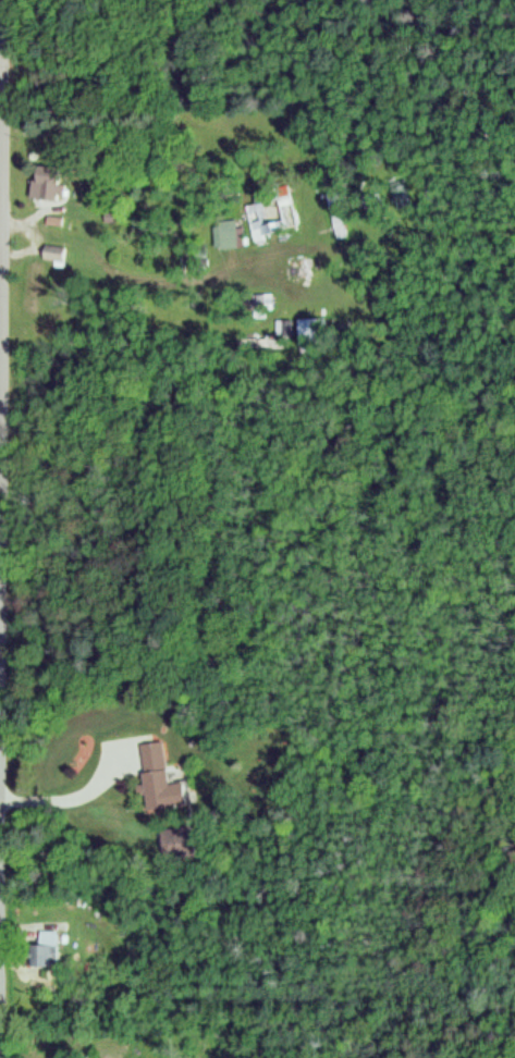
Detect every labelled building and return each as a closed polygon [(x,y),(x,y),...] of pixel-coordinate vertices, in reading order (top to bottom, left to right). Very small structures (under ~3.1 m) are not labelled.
[(60,182),(63,166),(34,162),(28,196),(59,201),(60,194),(67,195),(69,184),(60,182)] [(297,230),(292,185),(272,187),(274,198),(248,201),(251,235),(297,230)] [(242,220),(213,220),(213,247),(242,247),(242,220)] [(39,258),(62,260),(63,246),(40,244),(39,258)] [(303,317),(303,339),(335,339),(335,317),(303,317)] [(137,744),(143,810),(170,807),(164,741),(137,744)] [(28,944),(28,968),(56,968),(56,931),(36,931),(36,944),(28,944)]
